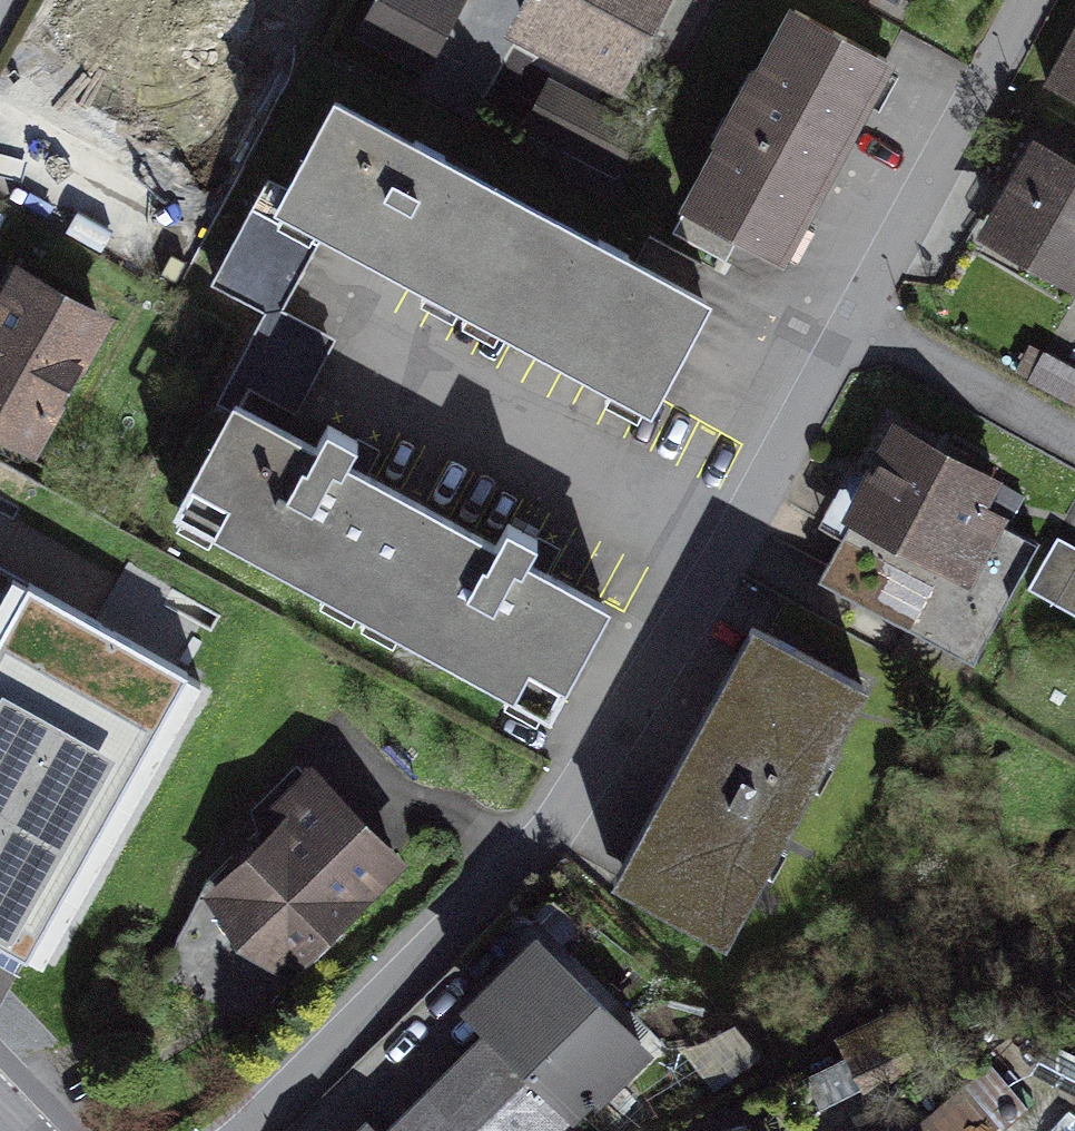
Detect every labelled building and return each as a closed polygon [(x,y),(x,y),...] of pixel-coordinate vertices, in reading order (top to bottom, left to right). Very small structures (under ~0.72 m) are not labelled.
[(426,67),(460,0),(385,0),(367,37),(426,67)] [(654,0),(540,0),(526,26),(616,73),(654,0)] [(886,61),(795,11),(674,234),(727,263),(742,236),(779,256),(886,61)] [(1048,88),(1074,103),(1074,38),(1048,88)] [(520,204),(334,103),(284,195),(328,219),(471,295),(520,204)] [(591,111),(566,161),(611,183),(636,133),(591,111)] [(1038,156),(994,229),(1074,277),(1074,178),(1038,156)] [(216,282),(270,311),(276,314),(328,219),(284,195),(268,186),(216,282)] [(635,266),(520,204),(471,295),(657,396),(707,305),(688,294),(635,266)] [(650,238),(635,266),(688,294),(702,267),(650,238)] [(100,315),(23,273),(10,297),(0,292),(0,447),(22,459),(100,315)] [(224,397),(237,405),(282,430),(330,343),(276,314),(270,311),(224,397)] [(1042,356),(1031,380),(1074,400),(1074,370),(1042,356)] [(187,497),(372,598),(422,506),(349,466),(361,444),(327,426),(315,448),(282,430),(237,405),(187,497)] [(990,482),(902,435),(821,583),(975,666),(1040,545),(975,510),(990,482)] [(372,598),(557,698),(607,606),(529,564),(542,539),(509,521),(495,546),(422,506),(372,598)] [(225,644),(0,520),(0,959),(38,980),(203,683),(225,644)] [(1031,590),(1074,614),(1074,547),(1058,538),(1031,590)] [(768,635),(631,886),(725,938),(862,687),(768,635)] [(206,883),(287,966),(394,861),(313,778),(206,883)] [(514,1016),(494,1036),(571,1113),(641,1044),(538,940),(488,989),(514,1016)] [(571,1113),(494,1036),(445,1084),(454,1094),(417,1130),(419,1130),(552,1130),(571,1113)] [(895,1038),(854,1057),(869,1089),(910,1069),(895,1038)]
